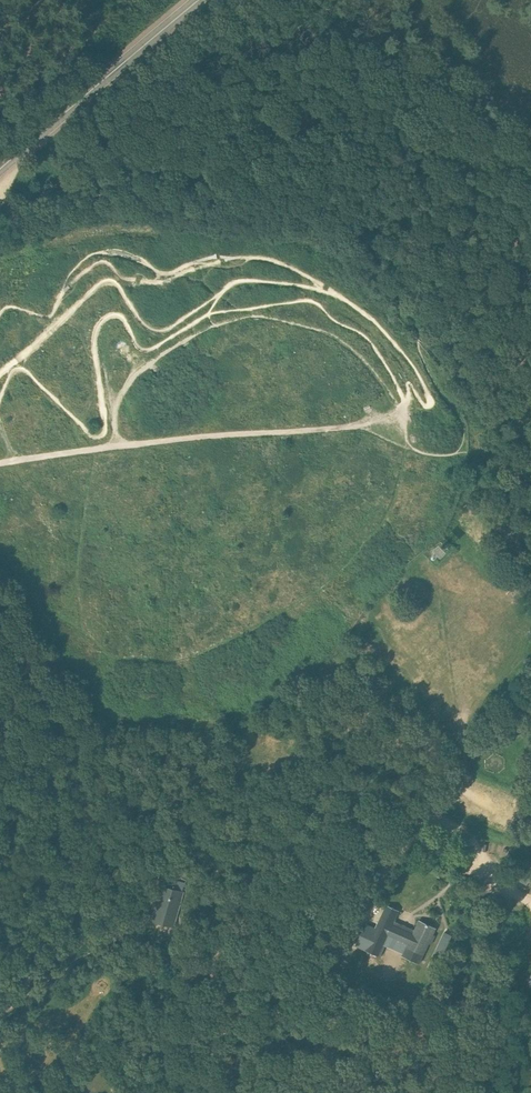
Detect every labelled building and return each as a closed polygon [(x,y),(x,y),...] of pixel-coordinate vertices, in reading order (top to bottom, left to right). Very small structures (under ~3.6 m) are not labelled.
[(442,539),(435,543),(442,552),(448,547),(442,539)] [(526,867),(522,875),(519,874),(517,878),(527,884),(530,877),(530,870),(526,867)] [(174,926),(183,891),(168,887),(171,874),(161,872),(148,918),(174,926)] [(362,931),(356,945),(366,949),(378,955),(379,953),(381,954),(384,949),(381,948),(383,944),(388,934),(408,943),(403,953),(403,955),(419,963),(429,943),(436,928),(419,920),(419,921),(418,922),(415,929),(401,923),(400,927),(393,924),(394,920),(399,911),(386,905),(376,927),(372,936),(362,931)]
